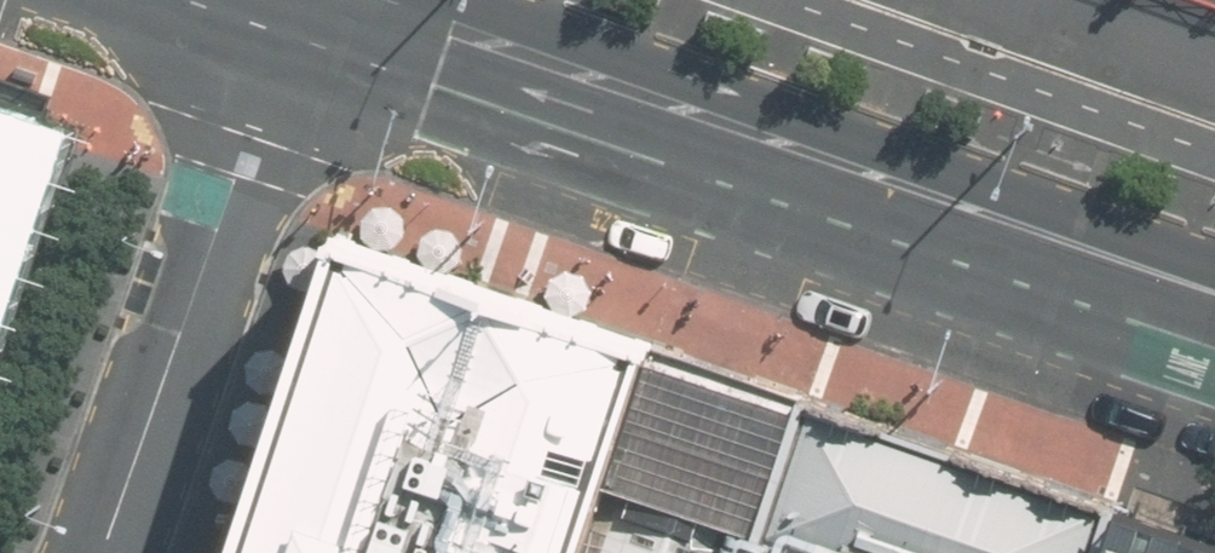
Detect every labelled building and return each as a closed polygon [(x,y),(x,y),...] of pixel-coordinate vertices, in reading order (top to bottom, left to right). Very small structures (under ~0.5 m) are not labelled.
[(0,115),(0,299),(55,133),(0,115)] [(344,235),(231,552),(583,552),(657,340),(344,235)] [(657,340),(583,552),(759,552),(812,394),(657,340)] [(812,394),(759,552),(1101,552),(1119,502),(812,394)] [(1119,502),(1101,552),(1214,552),(1214,535),(1119,502)]
